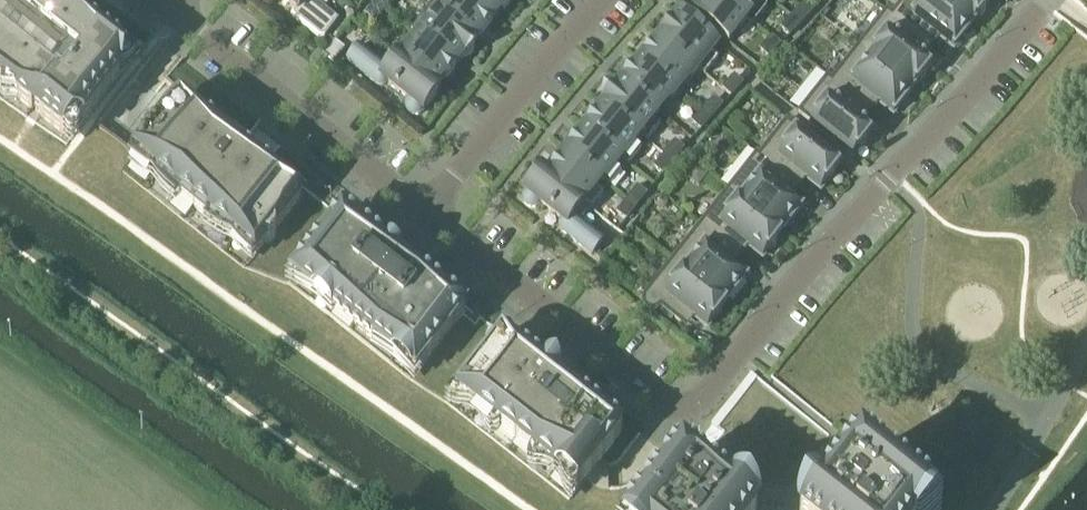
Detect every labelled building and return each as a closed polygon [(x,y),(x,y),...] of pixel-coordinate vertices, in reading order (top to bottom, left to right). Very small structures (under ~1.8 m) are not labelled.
[(53,0),(0,0),(0,88),(32,113),(34,110),(42,116),(39,119),(64,138),(76,122),(81,127),(120,78),(114,74),(126,58),(53,0)] [(295,12),(294,13),(293,15),(293,16),(294,17),(294,18),(319,38),(320,38),(322,38),(323,38),(324,37),(330,30),(337,20),(311,0),(280,0),(295,12)] [(385,10),(393,0),(376,0),(375,2),(385,10)] [(436,1),(441,6),(436,12),(436,13),(474,44),(493,20),(467,0),(437,0),(436,1)] [(493,20),(500,11),(504,10),(512,0),(467,0),(493,20)] [(721,0),(700,0),(690,13),(728,44),(747,21),(748,21),(721,0)] [(748,21),(747,21),(752,26),(766,9),(761,5),(765,0),(721,0),(748,21)] [(891,15),(890,15),(921,40),(926,45),(935,33),(954,48),(973,23),(945,0),(902,0),(891,15)] [(973,23),(978,17),(980,17),(981,16),(982,15),(984,14),(985,12),(985,11),(985,9),(985,7),(991,0),(945,0),(973,23)] [(385,10),(375,2),(364,15),(374,23),(385,10)] [(802,6),(791,18),(800,26),(811,14),(802,6)] [(422,28),(417,35),(456,67),(463,58),(465,58),(468,57),(470,56),(471,54),(472,52),(473,51),(473,50),(473,48),(473,47),(473,46),(474,44),(436,13),(436,12),(430,8),(417,23),(422,28)] [(890,15),(891,15),(885,10),(857,46),(912,90),(917,83),(919,83),(921,82),(922,81),(923,80),(924,78),(925,76),(925,75),(925,73),(931,66),(912,51),(921,40),(890,15)] [(698,70),(697,72),(703,77),(718,60),(711,54),(716,48),(679,17),(671,26),(670,26),(668,26),(667,27),(665,27),(664,29),(663,30),(662,31),(661,32),(661,33),(661,35),(661,37),(661,38),(660,40),(698,70)] [(800,26),(791,18),(779,30),(788,38),(800,26)] [(417,35),(398,57),(398,58),(436,88),(437,87),(443,79),(444,79),(446,79),(447,78),(456,67),(417,35)] [(768,59),(780,47),(771,38),(759,50),(768,59)] [(648,51),(640,62),(679,93),(697,72),(698,70),(660,40),(652,50),(651,50),(650,50),(649,50),(648,51)] [(857,46),(831,80),(830,81),(862,106),(862,107),(866,110),(875,99),(893,114),(912,90),(857,46)] [(391,52),(380,66),(357,48),(346,62),(376,86),(377,86),(379,87),(381,87),(384,86),(385,85),(386,84),(407,101),(407,102),(406,103),(406,105),(405,106),(405,108),(406,109),(406,110),(407,112),(408,114),(410,115),(412,116),(414,117),(415,117),(417,116),(419,116),(421,114),(423,112),(423,111),(440,90),(437,87),(436,88),(398,58),(398,57),(391,52)] [(318,52),(309,63),(319,70),(327,60),(318,52)] [(679,93),(640,62),(632,71),(630,71),(629,72),(629,73),(620,84),(660,115),(679,93)] [(730,99),(744,84),(734,76),(720,90),(730,99)] [(830,81),(831,80),(825,76),(796,113),(852,157),(872,132),(853,118),(862,107),(862,106),(830,81)] [(660,115),(620,84),(613,92),(611,93),(609,93),(607,94),(605,95),(605,96),(604,98),(603,99),(603,100),(603,101),(603,103),(603,104),(603,105),(602,107),(641,138),(640,139),(646,144),(660,127),(654,122),(660,115)] [(702,110),(712,119),(723,107),(713,98),(702,110)] [(521,352),(520,353),(519,354),(498,338),(459,317),(446,306),(441,295),(362,233),(359,233),(350,231),(337,221),(302,195),(264,166),(263,168),(262,167),(257,163),(244,153),(219,134),(220,132),(182,102),(181,104),(178,101),(178,102),(135,156),(257,253),(286,287),(408,382),(445,405),(568,501),(583,482),(584,480),(602,458),(603,456),(621,434),(602,419),(604,416),(583,400),(582,399),(521,352)] [(641,138),(602,107),(583,130),(622,160),(621,161),(627,166),(641,150),(635,145),(640,139),(641,138)] [(712,119),(702,110),(690,123),(700,132),(712,119)] [(785,121),(758,155),(757,156),(791,183),(790,184),(794,186),(802,175),(821,189),(827,182),(829,181),(830,181),(832,180),(833,179),(834,177),(834,176),(834,174),(834,172),(840,165),(785,121)] [(572,140),(563,151),(603,183),(602,184),(608,189),(622,172),(616,167),(621,161),(622,160),(583,130),(576,139),(572,140)] [(674,142),(663,155),(673,163),(684,150),(674,142)] [(563,151),(546,173),(545,174),(591,210),(603,195),(597,190),(602,184),(603,183),(563,151)] [(757,156),(758,155),(756,153),(727,190),(781,233),(800,209),(782,194),(790,184),(791,183),(757,156)] [(673,163),(663,155),(652,168),(661,176),(673,163)] [(545,174),(546,173),(543,171),(524,194),(524,195),(523,196),(523,198),(522,199),(523,201),(523,202),(523,203),(524,204),(525,206),(526,207),(528,208),(530,209),(533,209),(534,209),(536,208),(538,207),(561,222),(560,223),(559,225),(559,226),(559,228),(559,229),(560,230),(561,232),(591,256),(603,241),(580,223),(591,210),(545,174)] [(626,201),(636,209),(647,195),(637,187),(626,201)] [(727,190),(699,225),(735,254),(744,242),(763,257),(768,250),(770,249),(771,249),(773,248),(774,246),(775,245),(776,243),(776,242),(776,241),(776,240),(781,233),(727,190)] [(636,209),(626,201),(615,214),(625,222),(636,209)] [(735,254),(699,225),(672,260),(726,303),(745,279),(727,265),(735,254)] [(644,296),(643,298),(643,299),(642,301),(642,303),(642,304),(643,306),(643,307),(644,308),(646,310),(647,311),(650,312),(651,312),(653,312),(655,311),(657,310),(658,309),(659,308),(680,324),(689,313),(707,327),(713,320),(715,319),(717,318),(718,318),(719,316),(720,315),(721,313),(721,312),(721,310),(726,303),(672,260),(644,296)] [(638,509),(926,509),(892,483),(889,484),(860,461),(750,374),(689,452),(680,463),(678,465),(648,504),(643,504),(638,509)]
